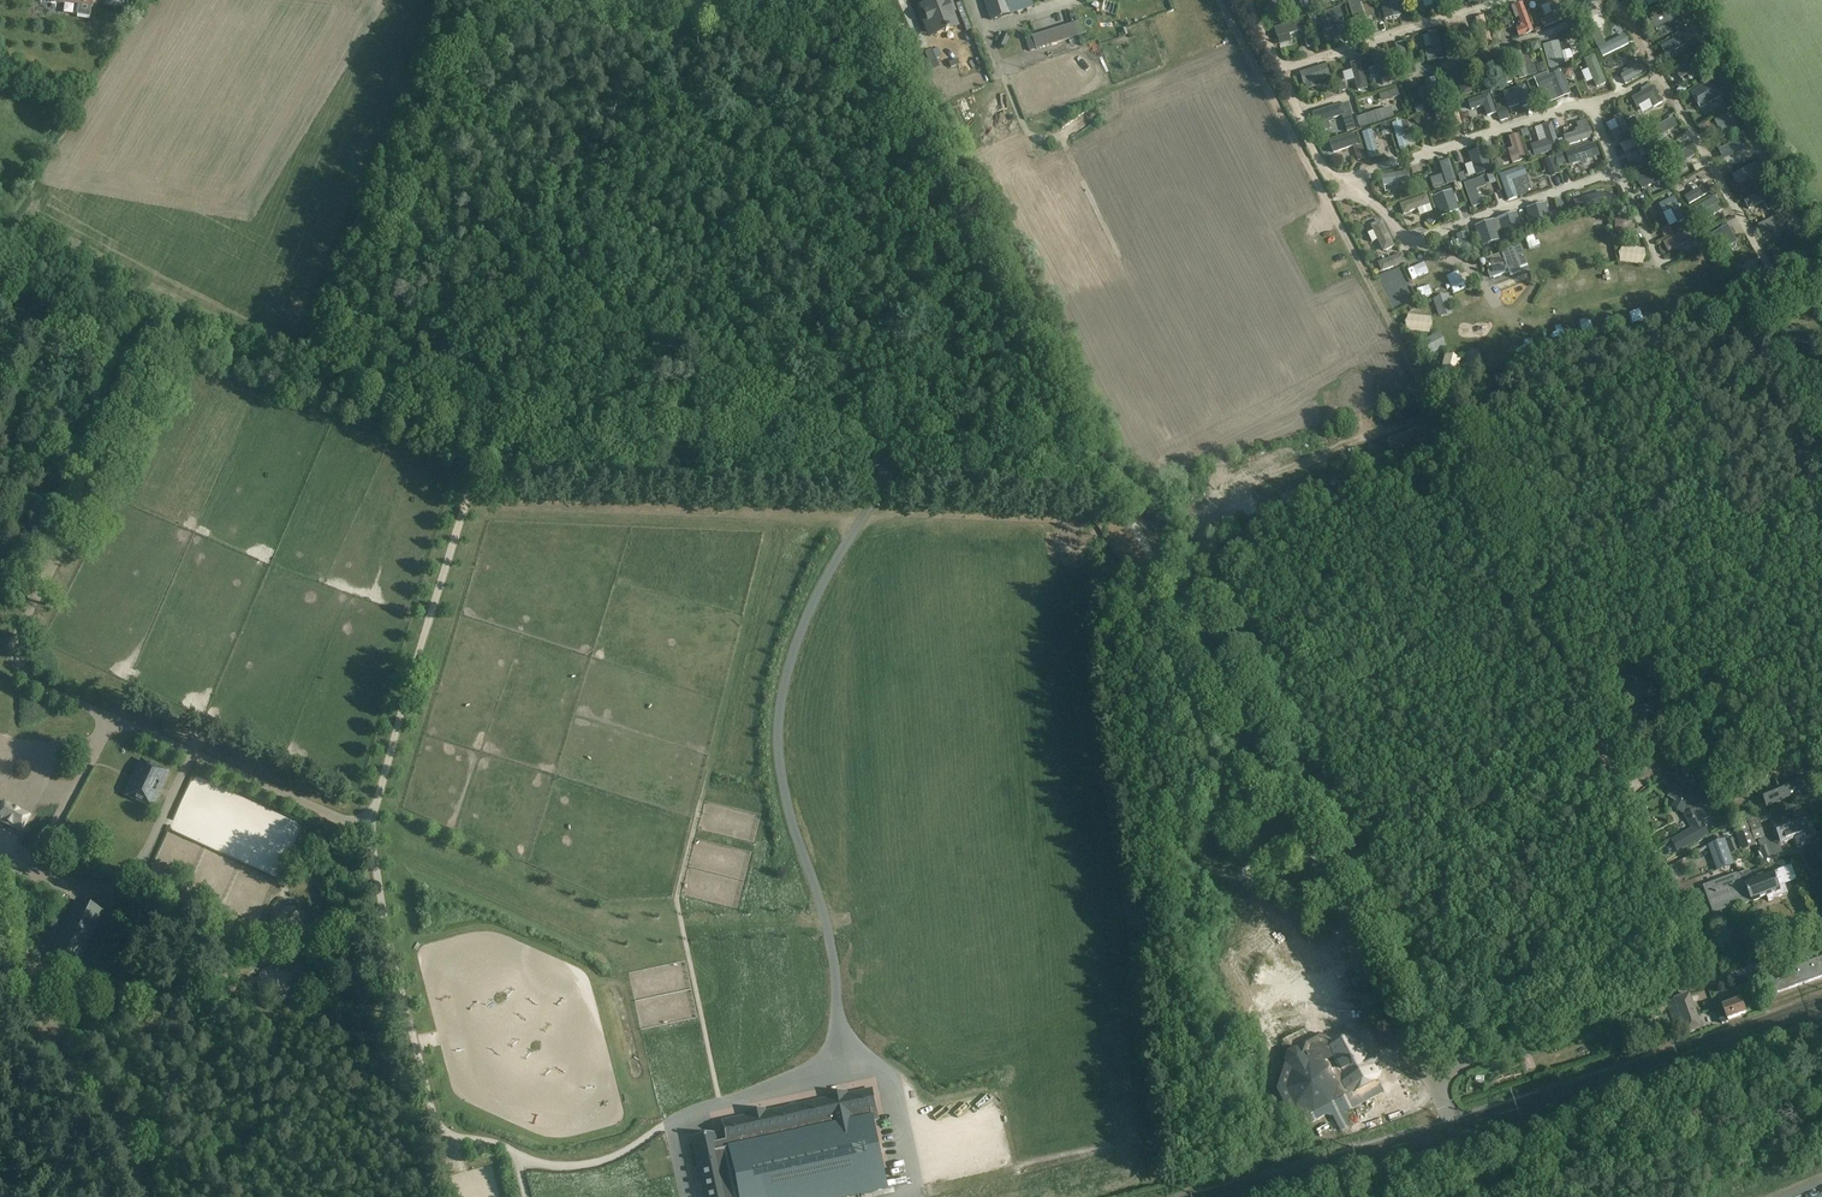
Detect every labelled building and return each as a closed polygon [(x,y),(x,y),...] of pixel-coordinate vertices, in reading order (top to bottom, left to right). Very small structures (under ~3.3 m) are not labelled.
[(927,21),(931,20),(936,34),(955,26),(945,0),(939,0),(922,6),(927,21)] [(991,20),(1012,13),(1012,12),(1034,5),(1032,0),(985,0),(991,20)] [(1265,13),(1268,22),(1291,14),(1285,0),(1272,0),(1275,9),(1265,13)] [(1386,19),(1401,15),(1398,2),(1397,0),(1381,0),(1386,19)] [(1413,0),(1416,15),(1425,13),(1422,0),(1413,0)] [(1554,16),(1542,21),(1545,28),(1564,19),(1556,0),(1553,0),(1548,2),(1554,16)] [(1515,7),(1513,8),(1517,19),(1519,18),(1522,25),(1520,29),(1518,30),(1520,37),(1526,35),(1533,32),(1523,4),(1515,7)] [(1342,8),(1321,14),(1326,31),(1337,28),(1339,34),(1341,33),(1343,37),(1350,35),(1347,23),(1346,24),(1342,8)] [(1656,18),(1659,26),(1680,16),(1677,8),(1656,18)] [(1484,17),(1475,19),(1483,45),(1492,42),(1484,17)] [(1083,30),(1080,21),(1033,35),(1036,44),(1083,30)] [(1460,53),(1469,51),(1463,26),(1453,28),(1460,53)] [(1425,33),(1423,27),(1404,34),(1407,40),(1425,33)] [(1028,29),(980,45),(988,69),(1009,62),(1006,52),(1016,48),(1015,47),(1032,41),(1028,29)] [(1433,50),(1426,52),(1428,60),(1438,57),(1439,59),(1439,60),(1444,59),(1444,56),(1437,31),(1428,33),(1429,35),(1432,46),(1433,50)] [(1502,32),(1495,31),(1492,41),(1499,43),(1502,32)] [(1598,48),(1602,57),(1629,44),(1625,35),(1598,48)] [(1671,52),(1687,44),(1683,36),(1667,44),(1671,52)] [(1312,38),(1305,39),(1307,47),(1314,45),(1312,38)] [(1558,42),(1544,46),(1550,68),(1564,64),(1558,42)] [(1513,55),(1520,80),(1529,78),(1522,53),(1513,55)] [(1678,71),(1683,79),(1709,62),(1704,55),(1678,71)] [(1505,56),(1496,59),(1504,85),(1513,83),(1505,56)] [(1598,89),(1609,84),(1597,56),(1586,60),(1598,89)] [(1621,76),(1625,84),(1647,72),(1642,63),(1621,76)] [(1368,87),(1363,64),(1353,66),(1359,89),(1368,87)] [(1327,65),(1300,73),(1304,86),(1305,86),(1316,82),(1331,77),(1327,65)] [(1457,73),(1464,98),(1475,95),(1467,70),(1457,73)] [(1559,71),(1536,80),(1539,88),(1553,83),(1560,99),(1568,95),(1559,71)] [(1590,71),(1583,73),(1589,94),(1595,92),(1590,71)] [(1436,79),(1426,82),(1434,106),(1444,103),(1436,79)] [(1722,96),(1713,81),(1692,93),(1701,108),(1722,96)] [(1507,101),(1520,97),(1524,107),(1532,104),(1525,86),(1504,93),(1507,101)] [(1642,93),(1633,98),(1638,107),(1639,106),(1651,100),(1655,108),(1664,103),(1655,87),(1650,89),(1648,91),(1646,88),(1641,91),(1642,93)] [(1496,113),(1493,103),(1490,94),(1469,101),(1472,110),(1485,106),(1488,116),(1496,113)] [(1724,110),(1731,106),(1727,98),(1723,101),(1721,106),(1718,108),(1711,113),(1714,117),(1724,111),(1724,110)] [(1669,104),(1661,108),(1665,116),(1672,112),(1669,104)] [(1456,105),(1434,112),(1437,121),(1450,117),(1453,128),(1462,125),(1456,105)] [(1504,106),(1497,109),(1501,121),(1508,118),(1504,106)] [(1393,109),(1358,119),(1361,129),(1396,118),(1393,109)] [(1611,133),(1610,133),(1614,141),(1623,137),(1630,133),(1621,115),(1614,119),(1615,120),(1619,129),(1611,133)] [(1577,133),(1564,137),(1567,146),(1594,138),(1591,128),(1590,128),(1588,120),(1577,123),(1579,128),(1576,129),(1577,133)] [(1711,128),(1716,141),(1725,137),(1723,131),(1729,128),(1726,121),(1711,128)] [(1381,157),(1373,131),(1364,134),(1371,160),(1381,157)] [(1354,135),(1329,143),(1333,154),(1358,145),(1354,135)] [(1382,140),(1385,147),(1394,143),(1390,135),(1382,140)] [(1515,147),(1508,150),(1510,155),(1513,164),(1526,160),(1518,135),(1512,138),(1515,147)] [(1620,146),(1625,154),(1637,148),(1642,158),(1650,154),(1641,135),(1620,146)] [(1599,156),(1595,144),(1567,152),(1571,165),(1599,156)] [(1693,146),(1670,158),(1674,165),(1697,153),(1693,146)] [(1558,165),(1565,162),(1562,152),(1555,154),(1558,165)] [(1457,182),(1448,157),(1438,160),(1447,185),(1457,182)] [(1545,160),(1548,168),(1556,165),(1553,157),(1545,160)] [(1503,167),(1501,160),(1494,162),(1496,170),(1503,167)] [(1479,179),(1493,174),(1489,162),(1475,166),(1479,179)] [(1739,184),(1762,171),(1758,162),(1734,176),(1739,184)] [(1656,166),(1636,175),(1642,189),(1662,180),(1656,166)] [(1524,168),(1500,176),(1507,194),(1509,200),(1519,197),(1527,194),(1525,187),(1530,185),(1527,177),(1524,168)] [(1383,175),(1384,185),(1412,181),(1411,171),(1383,175)] [(1462,184),(1474,180),(1471,172),(1459,176),(1462,184)] [(1483,179),(1464,186),(1473,209),(1482,205),(1476,191),(1486,188),(1483,179)] [(1690,205),(1713,192),(1708,184),(1686,197),(1690,205)] [(1389,200),(1404,197),(1402,185),(1386,188),(1389,200)] [(1603,203),(1597,188),(1587,193),(1596,211),(1617,201),(1616,197),(1603,203)] [(1770,188),(1746,201),(1751,209),(1763,202),(1768,212),(1777,207),(1772,198),(1774,196),(1770,188)] [(1433,197),(1440,217),(1460,210),(1452,190),(1433,197)] [(1565,211),(1561,212),(1565,224),(1578,221),(1572,198),(1563,200),(1565,211)] [(1703,221),(1722,210),(1716,198),(1697,209),(1703,221)] [(1526,208),(1532,229),(1552,223),(1546,203),(1526,208)] [(1498,218),(1505,238),(1524,232),(1517,212),(1498,218)] [(1786,212),(1757,226),(1763,237),(1778,229),(1778,228),(1791,222),(1786,212)] [(1438,220),(1432,215),(1427,222),(1432,226),(1438,220)] [(1625,216),(1616,220),(1615,230),(1623,237),(1635,231),(1635,226),(1632,226),(1632,222),(1625,216)] [(1595,223),(1606,227),(1608,221),(1597,217),(1595,223)] [(1475,226),(1482,246),(1501,239),(1494,219),(1475,226)] [(1372,226),(1384,253),(1396,247),(1383,220),(1372,226)] [(1712,234),(1721,251),(1737,242),(1733,235),(1736,233),(1733,228),(1730,229),(1728,225),(1728,226),(1726,223),(1721,226),(1723,228),(1712,234)] [(1789,239),(1798,235),(1794,226),(1785,230),(1789,239)] [(1670,233),(1667,227),(1659,231),(1662,237),(1670,233)] [(1669,252),(1695,238),(1690,229),(1664,242),(1669,252)] [(1460,252),(1471,249),(1466,234),(1455,237),(1460,252)] [(1374,248),(1380,245),(1376,235),(1369,238),(1374,248)] [(1529,265),(1522,247),(1486,260),(1493,279),(1529,265)] [(1618,256),(1643,259),(1644,250),(1619,247),(1618,256)] [(1383,272),(1408,262),(1404,253),(1379,263),(1383,272)] [(1637,294),(1643,287),(1628,274),(1622,281),(1637,294)] [(1460,277),(1447,282),(1452,297),(1465,291),(1460,277)] [(1460,303),(1471,300),(1469,294),(1458,297),(1460,303)] [(1448,309),(1437,311),(1438,317),(1449,315),(1448,309)] [(1637,703),(1642,711),(1651,706),(1647,698),(1637,703)] [(1688,765),(1684,754),(1675,758),(1679,768),(1688,765)] [(157,796),(169,771),(143,758),(130,783),(125,795),(151,808),(157,796)] [(1769,795),(1764,797),(1768,807),(1795,796),(1789,782),(1780,785),(1778,781),(1769,784),(1771,789),(1767,791),(1769,795)] [(1693,829),(1672,841),(1678,852),(1708,835),(1701,822),(1709,817),(1702,805),(1697,808),(1689,802),(1692,798),(1681,791),(1672,806),(1683,812),(1693,829)] [(22,832),(29,816),(3,803),(1,807),(0,809),(0,821),(22,832)] [(1781,832),(1785,843),(1810,834),(1802,811),(1773,821),(1778,833),(1781,832)] [(1755,840),(1765,837),(1760,824),(1769,821),(1768,816),(1749,823),(1755,840)] [(1734,830),(1742,851),(1756,846),(1748,825),(1734,830)] [(22,843),(0,836),(0,844),(19,850),(22,843)] [(1708,846),(1717,871),(1734,865),(1725,840),(1708,846)] [(1762,860),(1751,864),(1754,873),(1765,869),(1762,860)] [(1750,870),(1739,875),(1743,885),(1745,884),(1752,901),(1759,898),(1766,896),(1768,901),(1788,894),(1785,885),(1797,881),(1791,866),(1772,873),(1768,875),(1754,880),(1751,873),(1750,870)] [(1729,878),(1705,887),(1712,906),(1715,913),(1741,902),(1742,905),(1752,901),(1745,884),(1743,885),(1739,875),(1729,878)] [(77,968),(103,912),(76,900),(51,956),(77,968)] [(1821,978),(1821,959),(1770,978),(1775,994),(1821,978)] [(1689,996),(1675,1002),(1688,1034),(1701,1029),(1689,996)] [(1728,1021),(1728,1020),(1745,1013),(1741,1000),(1723,1007),(1725,1012),(1719,1014),(1722,1023),(1728,1021)] [(1292,1070),(1287,1089),(1302,1119),(1306,1126),(1326,1116),(1333,1117),(1341,1132),(1350,1127),(1344,1115),(1385,1093),(1377,1079),(1379,1073),(1375,1066),(1376,1062),(1373,1058),(1370,1057),(1366,1059),(1353,1035),(1343,1031),(1332,1037),(1330,1045),(1315,1039),(1289,1052),(1287,1059),(1287,1060),(1292,1070)] [(695,1155),(698,1167),(700,1166),(707,1196),(850,1196),(889,1189),(874,1116),(878,1115),(872,1086),(847,1091),(846,1088),(827,1093),(828,1096),(765,1109),(764,1106),(745,1110),(745,1113),(720,1118),(727,1149),(695,1155)]
